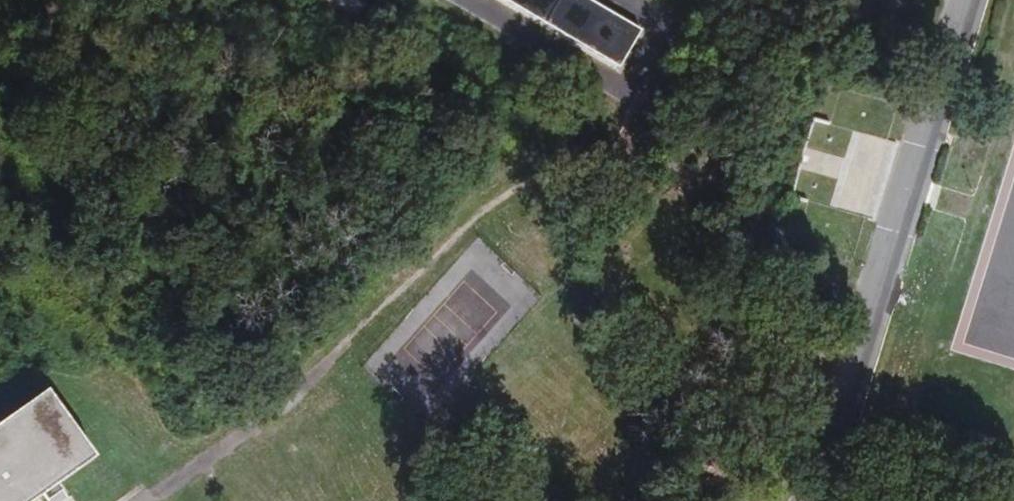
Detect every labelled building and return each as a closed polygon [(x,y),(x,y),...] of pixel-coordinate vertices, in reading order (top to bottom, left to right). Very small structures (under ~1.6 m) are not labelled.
[(583,0),(495,0),(620,75),(643,36),(583,0)] [(0,427),(0,500),(52,500),(95,471),(43,397),(0,427)]
